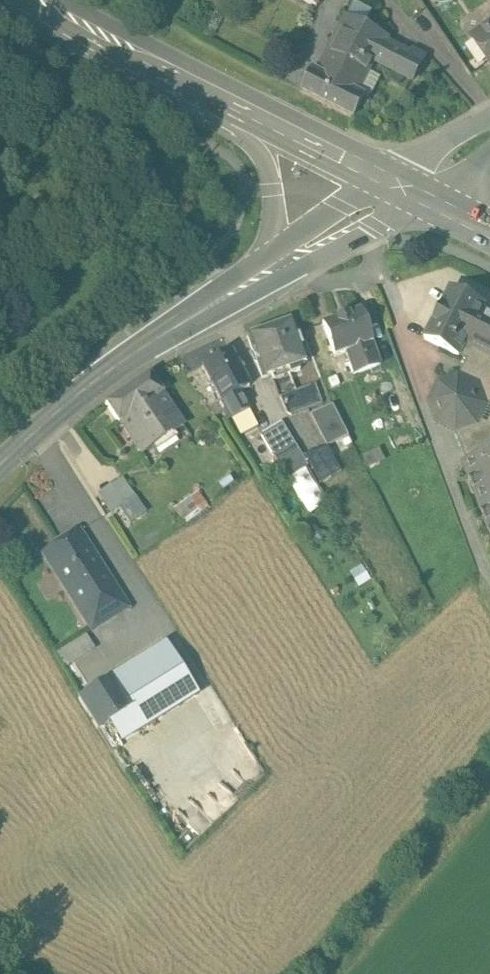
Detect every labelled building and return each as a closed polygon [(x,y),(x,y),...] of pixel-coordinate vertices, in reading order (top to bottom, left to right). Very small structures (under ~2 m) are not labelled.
[(387,38),(347,18),(330,52),(370,72),(376,61),(412,79),(422,61),(385,43),(387,38)] [(476,35),(480,42),(486,43),(489,49),(489,25),(476,35)] [(370,72),(330,52),(319,74),(314,71),(304,90),(355,115),(364,97),(359,94),(370,72)] [(208,222),(194,216),(190,225),(204,232),(208,222)] [(482,309),(485,304),(452,288),(426,338),(471,361),(463,378),(459,376),(439,384),(430,403),(437,424),(456,432),(467,461),(463,462),(489,534),(489,313),(482,309)] [(361,310),(323,323),(334,356),(346,351),(354,374),(380,364),(372,342),(373,341),(361,310)] [(292,320),(247,337),(262,378),(272,375),(273,380),(284,377),(282,371),(288,369),(289,374),(300,371),(298,366),(307,362),(292,320)] [(230,351),(202,366),(221,402),(239,392),(249,387),(230,351)] [(149,375),(105,405),(118,424),(120,423),(140,453),(182,424),(162,395),(162,394),(149,375)] [(315,383),(280,396),(287,417),(322,404),(315,383)] [(239,392),(221,402),(231,420),(249,410),(239,392)] [(332,405),(310,415),(326,448),(348,437),(332,405)] [(281,423),(260,436),(273,458),(295,446),(281,423)] [(295,446),(273,458),(286,479),(307,466),(295,446)] [(326,448),(303,455),(320,485),(341,472),(326,448)] [(122,477),(98,494),(111,513),(135,497),(122,477)] [(197,492),(173,509),(184,525),(208,508),(197,492)] [(79,532),(43,554),(79,610),(88,604),(87,604),(114,587),(79,532)] [(114,587),(87,604),(88,604),(100,624),(127,607),(114,587)] [(67,666),(93,648),(83,634),(57,652),(67,666)] [(166,644),(114,676),(133,707),(134,707),(185,675),(166,644)] [(185,675),(134,707),(146,727),(197,695),(185,675)] [(114,676),(78,699),(97,729),(133,707),(114,676)]
